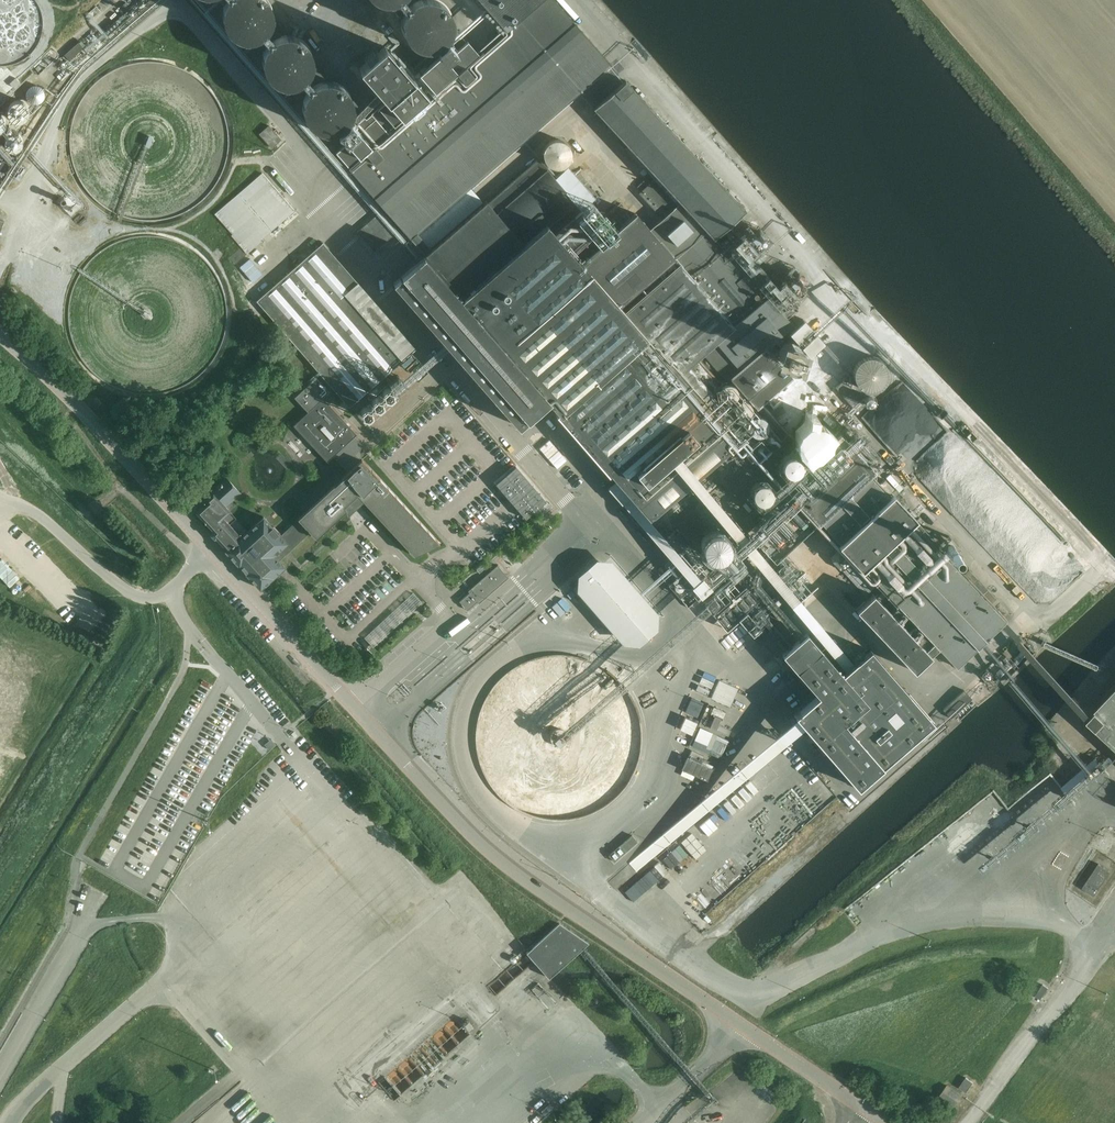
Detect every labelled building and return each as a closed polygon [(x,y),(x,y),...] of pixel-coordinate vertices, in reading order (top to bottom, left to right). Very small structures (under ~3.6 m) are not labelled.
[(292,85),(306,102),(306,106),(306,111),(307,115),(309,119),(311,122),(314,125),(318,128),(322,130),(326,131),(330,131),(335,131),(339,130),(342,128),(345,126),(349,123),(351,119),(353,115),(354,111),(355,106),(354,102),(353,97),(351,93),(349,90),(345,87),(342,84),(338,82),(333,81),(332,81),(314,62),(314,60),(314,56),(313,52),(311,48),(308,44),(305,41),(302,39),(298,37),(293,36),(289,35),(285,36),(283,36),(272,25),(272,24),(274,19),(274,15),(274,11),(272,6),(271,2),(269,0),(225,0),(229,5),(228,7),(227,11),(227,15),(227,19),(228,23),(230,27),(232,30),(235,33),(239,36),(243,37),(247,38),(251,39),(255,38),(257,38),(268,51),(267,53),(266,57),(266,61),(266,66),(267,70),(269,73),(272,77),(275,80),(278,82),(282,84),(286,85),(290,85),(292,85)] [(337,152),(351,168),(385,208),(357,232),(374,251),(381,245),(402,227),(413,239),(429,226),(603,72),(612,64),(554,0),(480,0),(496,18),(501,24),(494,30),(489,34),(495,42),(480,56),(468,42),(456,51),(448,42),(438,51),(442,55),(413,80),(385,47),(360,68),(388,101),(379,108),(380,110),(372,116),(372,115),(366,120),(364,118),(355,126),(351,121),(338,133),(347,143),(337,152)] [(382,1),(386,2),(389,2),(405,19),(405,22),(405,26),(406,31),(408,35),(410,38),(413,41),(417,43),(421,45),(425,46),(429,47),(433,46),(438,45),(442,43),(445,41),(448,38),(450,35),(452,31),(453,26),(454,22),(453,18),(452,14),(450,10),(448,6),(445,3),(441,1),(439,0),(381,0),(382,1)] [(468,9),(477,2),(475,0),(461,0),(468,9)] [(192,3),(188,7),(203,23),(208,19),(192,3)] [(43,82),(47,85),(54,76),(50,73),(43,82)] [(625,80),(617,88),(594,109),(657,176),(639,193),(662,218),(651,228),(638,213),(609,238),(539,158),(425,255),(394,283),(519,426),(548,401),(559,413),(557,415),(609,475),(611,473),(649,517),(736,442),(727,432),(792,376),(766,347),(792,324),(786,317),(797,308),(793,303),(807,291),(798,281),(801,278),(751,220),(722,246),(715,239),(746,210),(625,80)] [(33,126),(42,127),(43,111),(34,110),(33,126)] [(303,138),(291,122),(287,125),(298,141),(303,138)] [(272,148),(281,140),(269,126),(260,134),(272,148)] [(8,156),(15,149),(0,132),(0,148),(8,156)] [(553,164),(579,163),(578,139),(558,139),(558,145),(552,145),(553,164)] [(215,214),(250,252),(296,208),(261,171),(215,214)] [(352,227),(374,209),(370,202),(347,220),(352,227)] [(299,214),(291,217),(295,227),(303,223),(299,214)] [(315,250),(259,299),(352,405),(394,369),(416,350),(415,349),(416,349),(415,349),(402,360),(352,302),(365,291),(358,283),(323,243),(315,250)] [(252,280),(263,271),(249,256),(239,265),(252,280)] [(813,367),(810,357),(802,360),(805,370),(813,367)] [(879,389),(882,386),(885,384),(886,381),(888,376),(888,372),(887,368),(884,364),(881,361),(877,358),(873,357),(868,357),(863,358),(859,361),(856,365),(854,369),(854,375),(855,379),(857,385),(860,387),(864,389),(869,390),(874,390),(879,389)] [(205,505),(197,512),(213,529),(211,535),(215,538),(218,537),(228,550),(226,551),(261,589),(262,588),(285,566),(275,555),(278,552),(281,556),(309,530),(316,538),(346,510),(348,515),(363,500),(415,555),(440,544),(356,453),(363,446),(355,437),(357,435),(329,405),(334,400),(328,393),(330,392),(316,378),(295,398),(308,412),(294,426),(327,461),(331,457),(347,475),(298,519),(305,527),(287,543),(285,540),(265,517),(249,531),(231,511),(237,506),(230,499),(237,493),(240,490),(229,478),(226,481),(223,484),(222,483),(221,484),(222,485),(214,493),(207,500),(209,502),(206,505),(206,504),(205,505)] [(913,416),(917,423),(900,432),(910,450),(926,441),(916,424),(925,419),(921,412),(913,416)] [(802,441),(803,447),(807,451),(813,453),(820,451),(824,447),(826,442),(824,435),(820,431),(814,430),(808,431),(804,435),(802,441)] [(1008,623),(870,475),(875,470),(840,433),(783,486),(931,644),(925,650),(873,594),(856,609),(914,671),(936,650),(956,671),(1008,623)] [(931,493),(953,475),(929,447),(912,462),(918,469),(913,473),(931,493)] [(779,462),(780,469),(784,473),(790,475),(797,473),(801,469),(803,463),(801,457),(797,452),(791,451),(785,452),(780,457),(779,462)] [(956,518),(985,548),(1005,549),(1006,550),(1009,548),(1018,548),(1016,540),(1021,540),(1023,539),(1035,528),(1033,520),(1017,503),(1016,500),(1011,499),(1010,494),(1015,494),(1015,490),(1006,489),(1002,493),(1000,485),(990,488),(989,493),(995,493),(990,499),(965,474),(956,473),(955,505),(957,507),(956,518)] [(768,494),(769,491),(768,489),(768,486),(766,484),(765,482),(762,480),(759,479),(757,478),(755,478),(752,479),(750,480),(747,482),(745,484),(744,486),(743,488),(743,491),(744,495),(745,497),(747,500),(750,503),(755,504),(757,504),(760,503),(761,503),(764,501),(766,499),(767,497),(768,494)] [(719,485),(696,505),(702,512),(726,492),(719,485)] [(679,513),(690,525),(698,518),(687,506),(679,513)] [(367,567),(378,556),(367,545),(363,549),(360,546),(353,552),(367,567)] [(391,575),(397,572),(392,563),(386,567),(391,575)] [(469,592),(459,601),(467,610),(477,602),(479,604),(509,578),(498,565),(468,591),(469,592)] [(595,580),(604,592),(621,579),(612,567),(595,580)] [(622,624),(613,612),(633,595),(629,590),(622,595),(619,591),(608,600),(613,606),(606,611),(619,626),(622,624)] [(417,591),(372,637),(382,647),(427,600),(417,591)] [(586,595),(560,617),(568,627),(595,605),(586,595)] [(359,612),(363,617),(369,614),(366,608),(359,612)] [(581,620),(585,627),(605,616),(601,609),(581,620)] [(807,633),(783,653),(818,694),(794,715),(858,789),(934,723),(909,695),(871,650),(843,674),(807,633)] [(645,753),(646,746),(645,738),(644,729),(642,722),(639,713),(635,705),(631,697),(626,691),(621,685),(616,680),(607,674),(601,670),(593,666),(585,663),(575,660),(568,659),(560,659),(553,659),(543,660),(536,662),(527,664),(519,668),(512,672),(505,677),(498,683),(492,690),(486,697),(482,705),(478,712),(475,720),(473,728),(472,735),(472,744),(472,753),(473,762),(475,770),(478,778),(480,784),(485,792),(491,801),(496,806),(501,812),(509,817),(516,822),(526,827),(533,829),(542,831),(549,832),(557,833),(565,833),(575,831),(584,829),(591,827),(598,823),(607,818),(613,813),(619,808),(624,803),(631,795),(635,787),(639,778),(642,770),(644,762),(645,753)] [(1089,720),(1114,745),(1114,692),(1089,720)] [(715,721),(709,732),(718,738),(725,726),(715,721)] [(697,736),(690,765),(705,769),(709,754),(711,754),(714,741),(697,736)] [(242,771),(254,757),(246,749),(233,764),(242,771)] [(660,840),(632,862),(639,871),(643,869),(649,864),(674,855),(684,848),(690,845),(685,839),(690,836),(695,843),(714,836),(708,821),(751,788),(747,779),(730,785),(729,784),(649,845),(660,840)] [(767,863),(771,859),(762,848),(757,852),(767,863)] [(1061,849),(1056,862),(1067,866),(1072,853),(1061,849)] [(1094,896),(1111,871),(1100,864),(1083,888),(1094,896)] [(558,977),(594,947),(571,920),(535,951),(558,977)] [(1041,996),(1046,989),(1041,985),(1036,992),(1041,996)] [(387,1080),(400,1099),(406,1095),(393,1076),(387,1080)] [(966,1077),(960,1087),(967,1092),(974,1082),(966,1077)] [(941,1097),(955,1106),(962,1096),(948,1086),(941,1097)]
